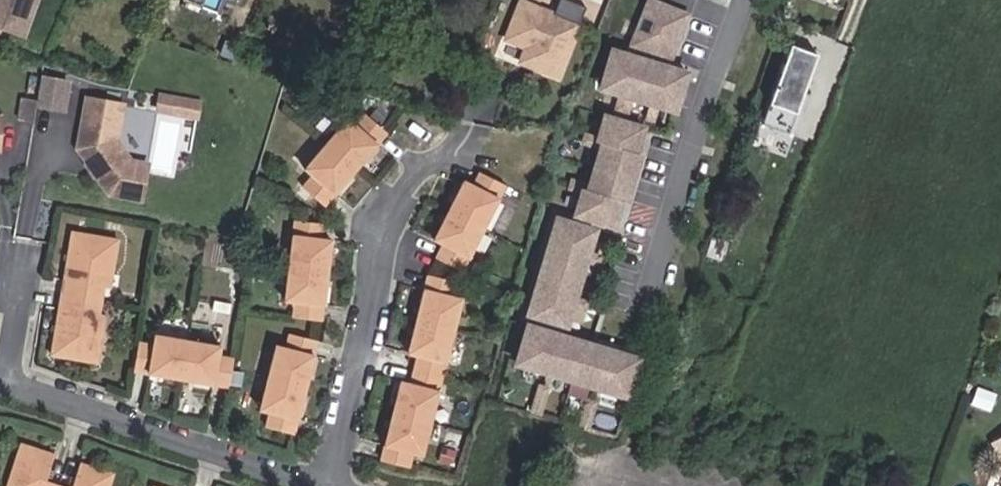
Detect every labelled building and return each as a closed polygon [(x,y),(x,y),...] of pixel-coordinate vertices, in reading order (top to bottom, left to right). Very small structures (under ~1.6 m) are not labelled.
[(21,32),(34,0),(0,0),(0,24),(21,32)] [(688,12),(658,0),(649,0),(633,41),(670,56),(688,12)] [(521,2),(505,39),(526,47),(527,43),(534,45),(533,50),(526,65),(557,77),(578,25),(521,2)] [(785,44),(756,144),(786,153),(816,53),(785,44)] [(676,108),(687,70),(613,47),(601,85),(621,91),(617,106),(627,109),(632,95),(650,100),(646,115),(653,117),(658,102),(676,108)] [(37,104),(63,108),(67,80),(41,76),(38,99),(37,104)] [(199,121),(204,100),(161,89),(156,110),(199,121)] [(20,117),(34,120),(37,104),(38,99),(23,97),(20,117)] [(122,122),(132,124),(135,107),(85,98),(76,148),(108,193),(154,201),(161,166),(144,163),(128,139),(117,137),(119,125),(122,122)] [(327,205),(390,132),(367,113),(358,124),(350,117),(306,168),(314,175),(304,186),(327,205)] [(627,199),(641,151),(636,150),(644,124),(606,113),(599,136),(586,132),(584,139),(601,145),(590,183),(573,178),(571,185),(583,189),(576,212),(615,223),(622,198),(627,199)] [(445,244),(439,257),(465,271),(509,185),(482,172),(476,185),(467,180),(436,240),(445,244)] [(576,295),(587,258),(599,261),(602,254),(589,251),(596,227),(558,216),(528,315),(567,326),(574,303),(586,306),(588,299),(576,295)] [(336,238),(326,236),(328,222),(299,218),(287,298),(297,300),(295,314),(324,318),(326,304),(336,238)] [(99,284),(113,286),(122,237),(75,229),(53,357),(100,365),(108,315),(94,312),(99,284)] [(456,297),(460,281),(431,274),(411,355),(421,358),(414,386),(404,383),(384,464),(413,471),(416,457),(426,460),(435,426),(446,379),(466,299),(456,297)] [(641,356),(530,323),(518,361),(629,394),(641,356)] [(270,415),(267,429),(296,436),(318,343),(290,336),(286,350),(276,348),(260,413),(270,415)] [(154,347),(140,344),(134,373),(229,391),(232,371),(234,361),(220,359),(222,349),(156,337),(154,347)] [(541,413),(549,386),(542,384),(534,412),(541,413)] [(987,408),(992,394),(975,389),(970,403),(987,408)] [(595,394),(588,393),(583,423),(590,425),(595,394)] [(988,446),(1000,461),(1000,434),(988,446)] [(49,480),(57,454),(23,443),(9,485),(68,485),(49,480)] [(116,473),(83,462),(75,485),(112,485),(116,473)]
